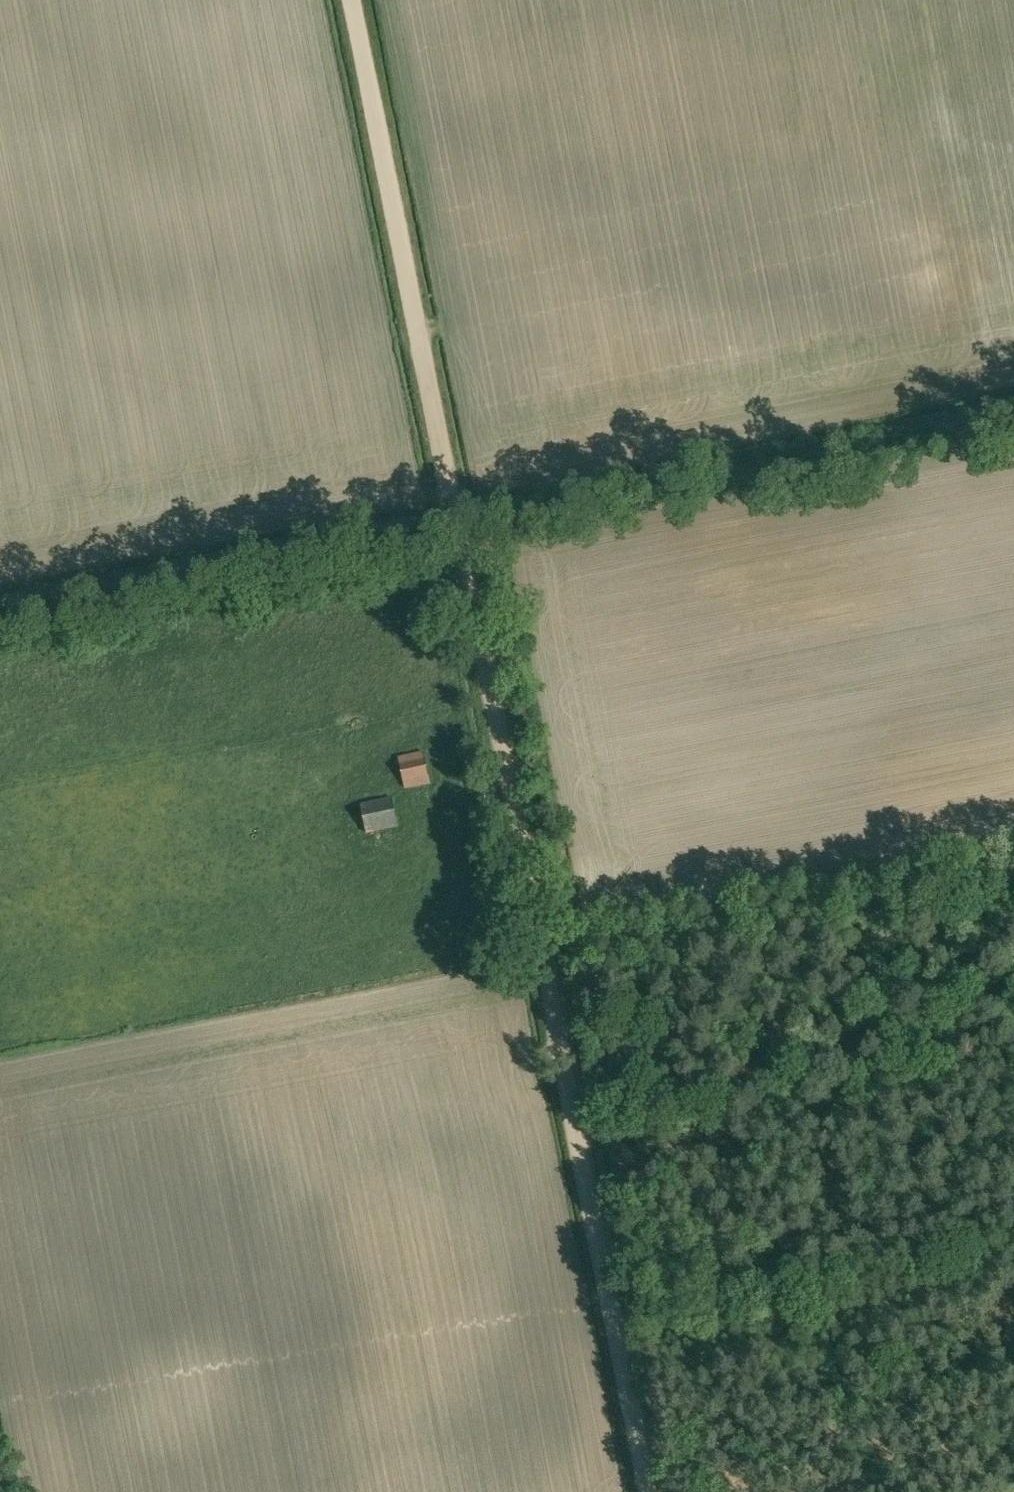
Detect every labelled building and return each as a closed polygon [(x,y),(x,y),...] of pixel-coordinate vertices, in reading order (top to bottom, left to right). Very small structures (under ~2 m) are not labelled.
[(398,758),(405,789),(429,784),(422,752),(398,758)] [(366,833),(367,833),(398,825),(391,798),(360,806),(366,833)]
